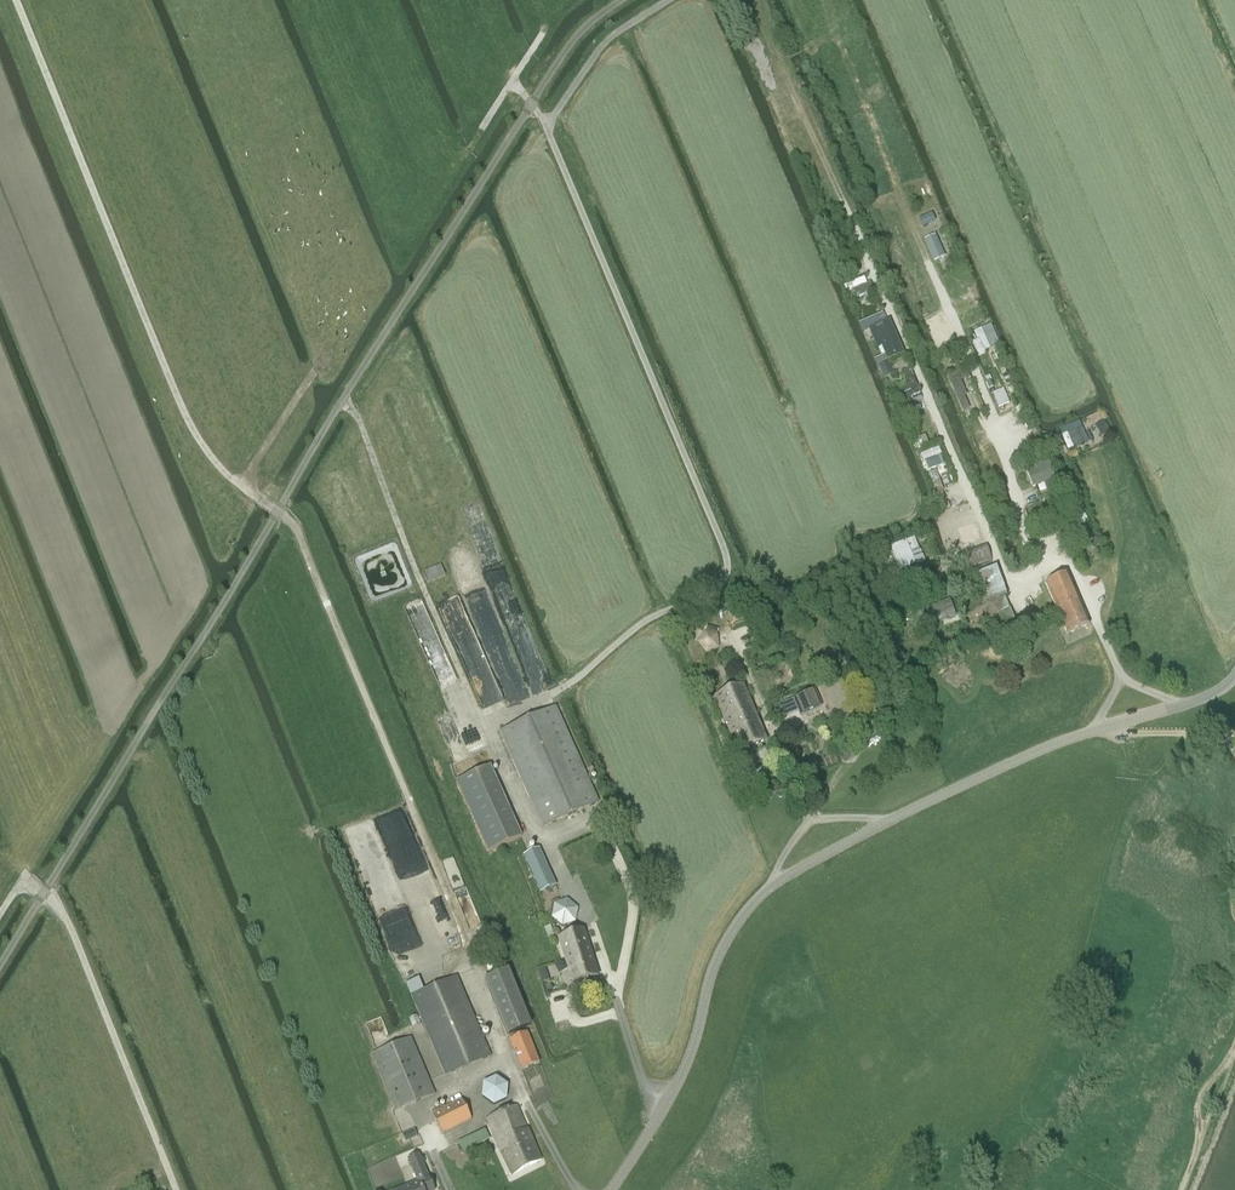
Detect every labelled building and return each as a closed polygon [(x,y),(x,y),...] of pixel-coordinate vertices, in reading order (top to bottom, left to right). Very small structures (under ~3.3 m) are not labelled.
[(930,216),(919,221),(922,227),(933,223),(930,216)] [(884,356),(875,360),(877,366),(887,362),(884,356)] [(888,362),(879,367),(884,378),(893,374),(888,362)] [(1105,420),(1096,425),(1101,435),(1110,431),(1105,420)] [(925,437),(917,440),(920,449),(928,446),(925,437)] [(1075,451),(1067,454),(1070,459),(1077,455),(1075,451)] [(941,520),(937,522),(939,528),(941,527),(940,526),(943,525),(948,523),(946,518),(941,520)] [(1096,537),(1088,541),(1092,550),(1100,546),(1096,537)] [(426,585),(444,577),(440,566),(422,573),(426,585)] [(1067,636),(1089,626),(1067,576),(1045,585),(1067,636)] [(1021,637),(1010,611),(1003,596),(975,608),(992,649),(1021,637)] [(716,636),(718,631),(706,627),(704,633),(698,644),(706,654),(717,649),(716,637),(716,636)] [(737,753),(765,741),(742,686),(714,698),(737,753)] [(795,704),(785,708),(791,718),(799,715),(800,719),(819,712),(812,697),(795,704)] [(543,828),(598,803),(555,707),(500,731),(543,828)] [(488,853),(521,838),(489,767),(456,782),(488,853)] [(539,894),(555,887),(539,850),(523,857),(539,894)] [(572,984),(598,976),(583,930),(558,938),(572,984)] [(530,1026),(507,970),(484,979),(507,1035),(530,1026)] [(445,1076),(490,1056),(456,977),(411,996),(445,1076)] [(413,1027),(421,1023),(418,1015),(409,1019),(413,1027)] [(521,1070),(539,1063),(527,1032),(509,1040),(521,1070)] [(395,1111),(434,1094),(410,1038),(371,1055),(395,1111)] [(496,1077),(483,1084),(481,1098),(493,1106),(506,1100),(508,1086),(496,1077)] [(441,1134),(471,1119),(461,1100),(431,1115),(441,1134)] [(512,1175),(540,1159),(517,1105),(487,1120),(499,1151),(512,1175)] [(417,1137),(414,1129),(402,1134),(405,1142),(417,1137)] [(489,1139),(484,1129),(458,1143),(463,1152),(489,1139)] [(418,1155),(408,1160),(417,1183),(400,1189),(433,1189),(418,1155)]
